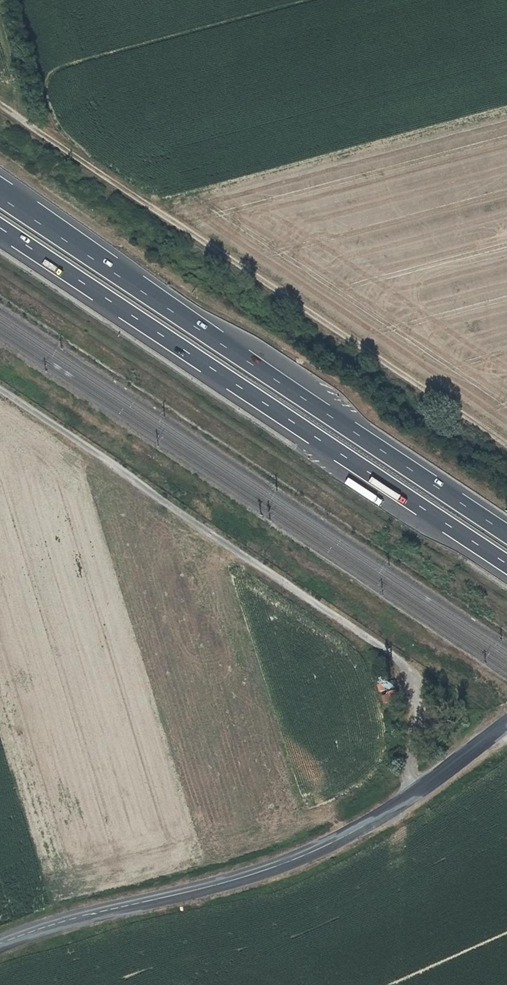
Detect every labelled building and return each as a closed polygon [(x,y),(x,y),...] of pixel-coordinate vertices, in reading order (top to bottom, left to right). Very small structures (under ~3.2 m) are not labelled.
[(386,683),(378,686),(381,694),(389,691),(386,683)] [(396,692),(388,694),(392,705),(400,703),(396,692)]
